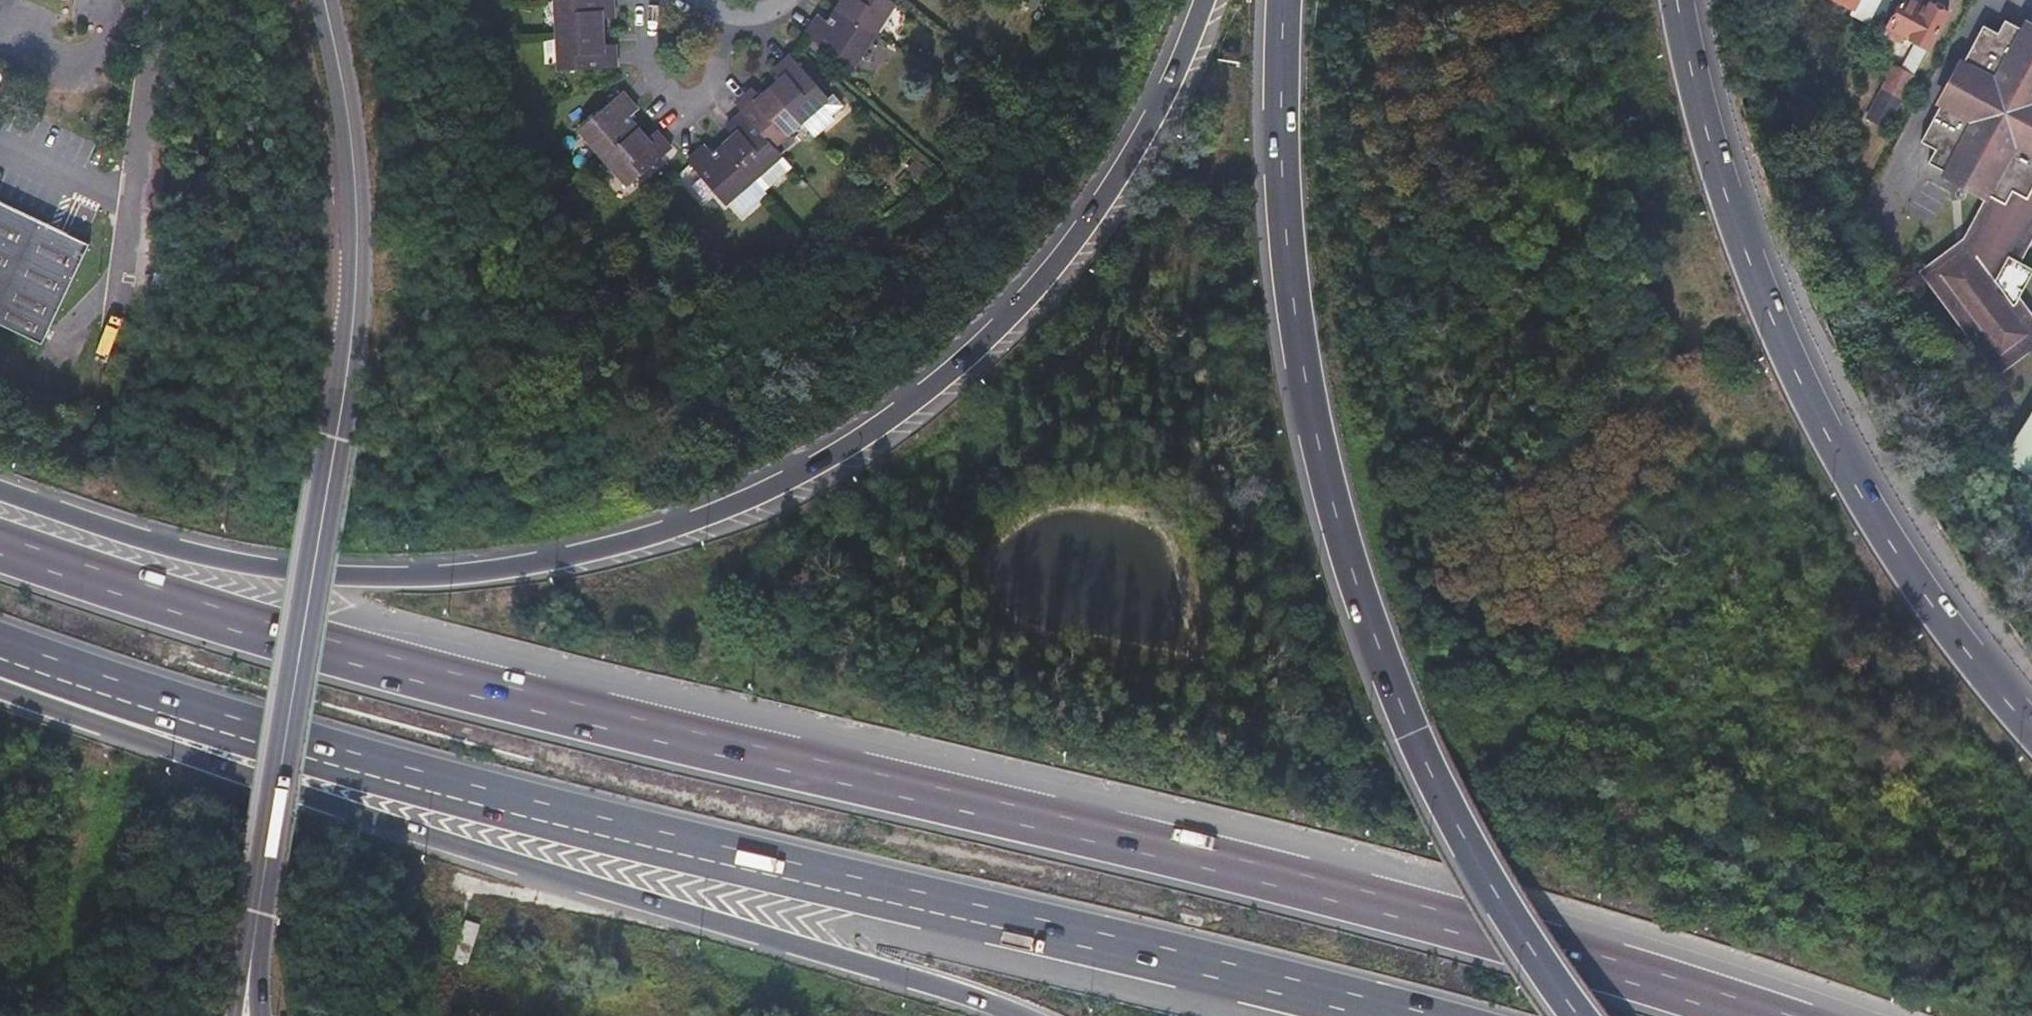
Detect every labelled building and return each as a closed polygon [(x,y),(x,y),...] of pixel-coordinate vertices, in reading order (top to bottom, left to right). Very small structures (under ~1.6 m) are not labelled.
[(560,69),(617,65),(616,44),(604,44),(603,18),(615,17),(613,0),(555,0),(560,69)] [(806,29),(853,61),(893,0),(839,0),(829,15),(819,9),(806,29)] [(1860,10),(1858,15),(1872,22),(1883,0),(1840,0),(1860,10)] [(1952,11),(1930,0),(1906,0),(1902,8),(1894,4),(1879,33),(1900,44),(1904,35),(1932,48),(1952,11)] [(2021,31),(2031,37),(2031,24),(2027,21),(2021,31)] [(1951,176),(1988,197),(1996,201),(1972,246),(1933,276),(2002,365),(2031,342),(2031,326),(2018,307),(2031,279),(2031,269),(2017,260),(2031,230),(2031,37),(2021,31),(2006,23),(1999,35),(1985,28),(1977,43),(1930,131),(1923,145),(1938,154),(1932,167),(1951,176)] [(1911,121),(1930,131),(1977,43),(1959,33),(1911,121)] [(798,48),(791,54),(804,69),(812,61),(798,48)] [(687,159),(725,202),(756,174),(783,151),(775,143),(801,119),(828,96),(804,69),(791,54),(775,68),(781,76),(761,93),(754,86),(737,101),(744,109),(727,123),(734,132),(713,151),(705,143),(687,159)] [(1871,122),(1890,131),(1916,77),(1897,68),(1871,122)] [(638,107),(623,90),(581,129),(630,183),(672,145),(657,128),(645,138),(627,117),(638,107)] [(801,119),(813,133),(832,117),(828,112),(840,102),(832,93),(828,96),(801,119)] [(767,187),(793,165),(783,151),(756,174),(767,187)] [(767,187),(756,174),(725,202),(734,214),(767,187)] [(1988,197),(1951,176),(1947,183),(1985,203),(1988,197)] [(0,200),(0,324),(43,344),(89,244),(0,200)]
